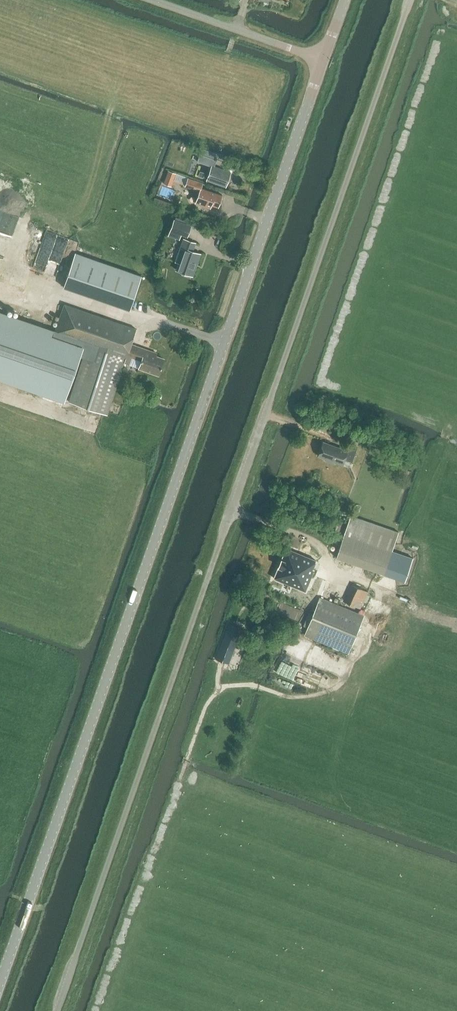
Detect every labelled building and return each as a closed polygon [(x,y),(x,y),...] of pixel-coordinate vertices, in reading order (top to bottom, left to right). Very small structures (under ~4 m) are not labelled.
[(208,178),(227,185),(227,184),(231,172),(214,166),(216,160),(205,156),(203,162),(212,166),(208,178)] [(189,176),(190,169),(180,168),(179,175),(189,176)] [(165,183),(172,186),(176,172),(169,170),(165,183)] [(201,187),(203,182),(189,176),(186,185),(200,191),(196,202),(211,207),(212,204),(219,206),(223,195),(201,187)] [(20,208),(0,202),(0,245),(8,248),(20,208)] [(187,237),(192,225),(189,224),(175,219),(174,219),(170,230),(181,235),(187,237)] [(176,269),(193,275),(201,253),(193,251),(196,242),(183,238),(180,247),(183,248),(176,269)] [(75,253),(63,287),(130,310),(142,276),(75,253)] [(65,400),(80,356),(83,358),(69,402),(107,415),(124,363),(126,358),(127,356),(141,361),(139,367),(159,374),(164,359),(153,356),(154,353),(131,345),(136,329),(64,304),(55,330),(54,333),(0,314),(0,378),(65,400)] [(122,408),(125,396),(116,394),(113,406),(122,408)] [(327,459),(326,461),(334,464),(334,462),(343,465),(345,459),(352,462),(358,447),(346,442),(344,449),(323,442),(318,456),(327,459)] [(344,534),(336,557),(403,580),(411,558),(392,551),(398,532),(351,516),(345,535),(344,534)] [(274,577),(274,578),(275,578),(305,591),(314,569),(313,569),(316,561),(287,549),(287,548),(286,548),(285,549),(286,549),(282,559),(281,560),(279,566),(278,566),(278,567),(274,577)] [(345,601),(360,609),(368,592),(352,585),(345,601)] [(317,605),(305,635),(349,653),(364,615),(333,602),(320,597),(317,605)] [(215,659),(228,663),(242,628),(229,623),(215,659)] [(281,679),(288,682),(291,674),(284,672),(281,679)]
